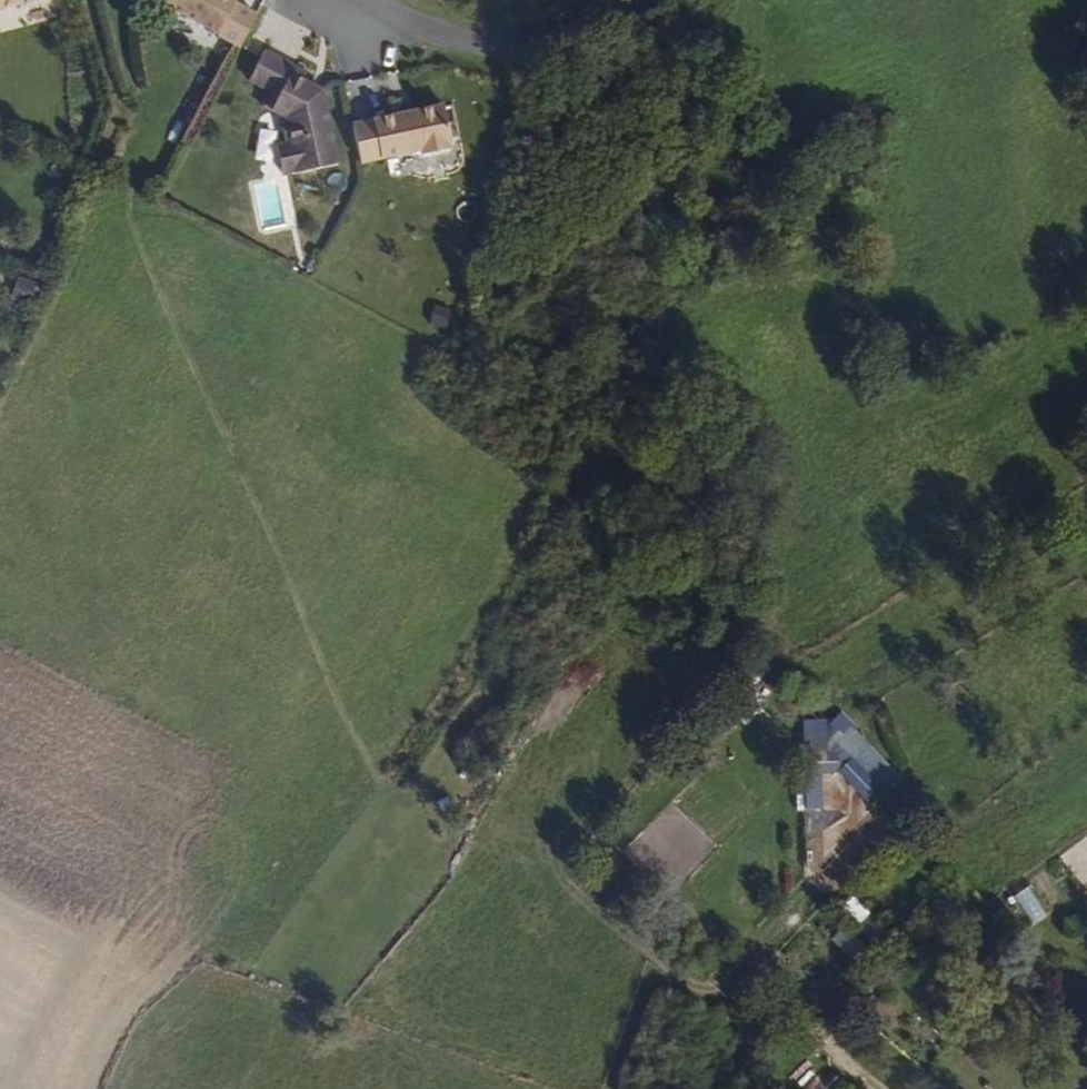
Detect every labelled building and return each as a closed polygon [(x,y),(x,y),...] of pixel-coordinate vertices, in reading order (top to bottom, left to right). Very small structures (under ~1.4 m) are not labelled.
[(25,5),(41,0),(0,0),(0,12),(25,5)] [(240,0),(163,0),(220,29),(219,31),(245,44),(261,11),(240,0)] [(325,86),(262,59),(248,83),(280,96),(274,112),(283,118),(287,144),(276,147),(282,173),(344,166),(325,86)] [(455,142),(447,104),(354,127),(362,165),(424,148),(426,154),(453,148),(452,142),(455,142)] [(901,784),(866,751),(861,756),(895,790),(901,784)] [(841,773),(840,754),(807,755),(809,776),(841,773)] [(895,790),(861,756),(842,776),(876,810),(895,790)]
